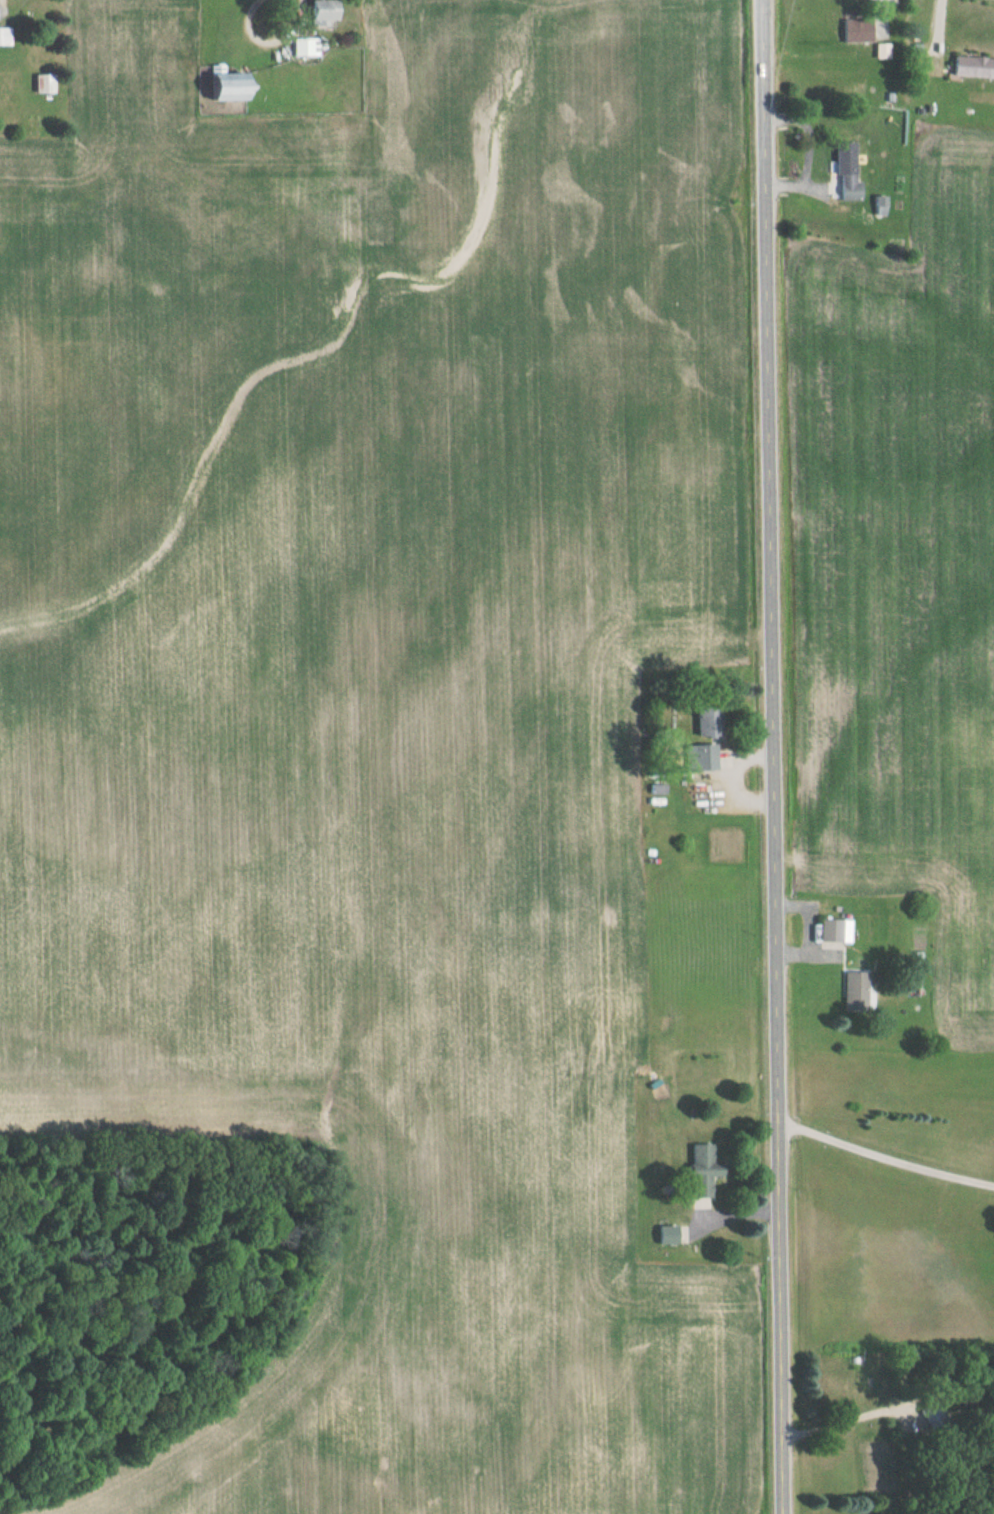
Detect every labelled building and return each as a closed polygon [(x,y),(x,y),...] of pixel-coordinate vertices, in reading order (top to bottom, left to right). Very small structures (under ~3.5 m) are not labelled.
[(334,0),(304,0),(304,23),(334,23),(334,0)] [(867,43),(867,20),(839,20),(839,43),(867,43)] [(312,38),(291,38),(291,57),(312,57),(312,38)] [(950,57),(948,76),(993,80),(993,60),(950,57)] [(201,73),(200,100),(245,100),(245,73),(201,73)] [(50,75),(31,75),(31,94),(50,94),(50,75)] [(834,201),(854,201),(853,143),(833,143),(834,201)] [(872,215),(883,215),(883,197),(872,197),(872,215)] [(714,738),(714,706),(691,706),(691,738),(714,738)] [(711,746),(674,746),(674,771),(711,771),(711,746)] [(817,942),(837,943),(838,920),(817,919),(817,942)] [(864,972),(840,972),(840,1011),(864,1011),(864,972)] [(705,1145),(684,1145),(684,1199),(705,1199),(705,1177),(714,1177),(714,1165),(706,1165),(705,1145)] [(653,1245),(671,1245),(671,1227),(653,1227),(653,1245)]
